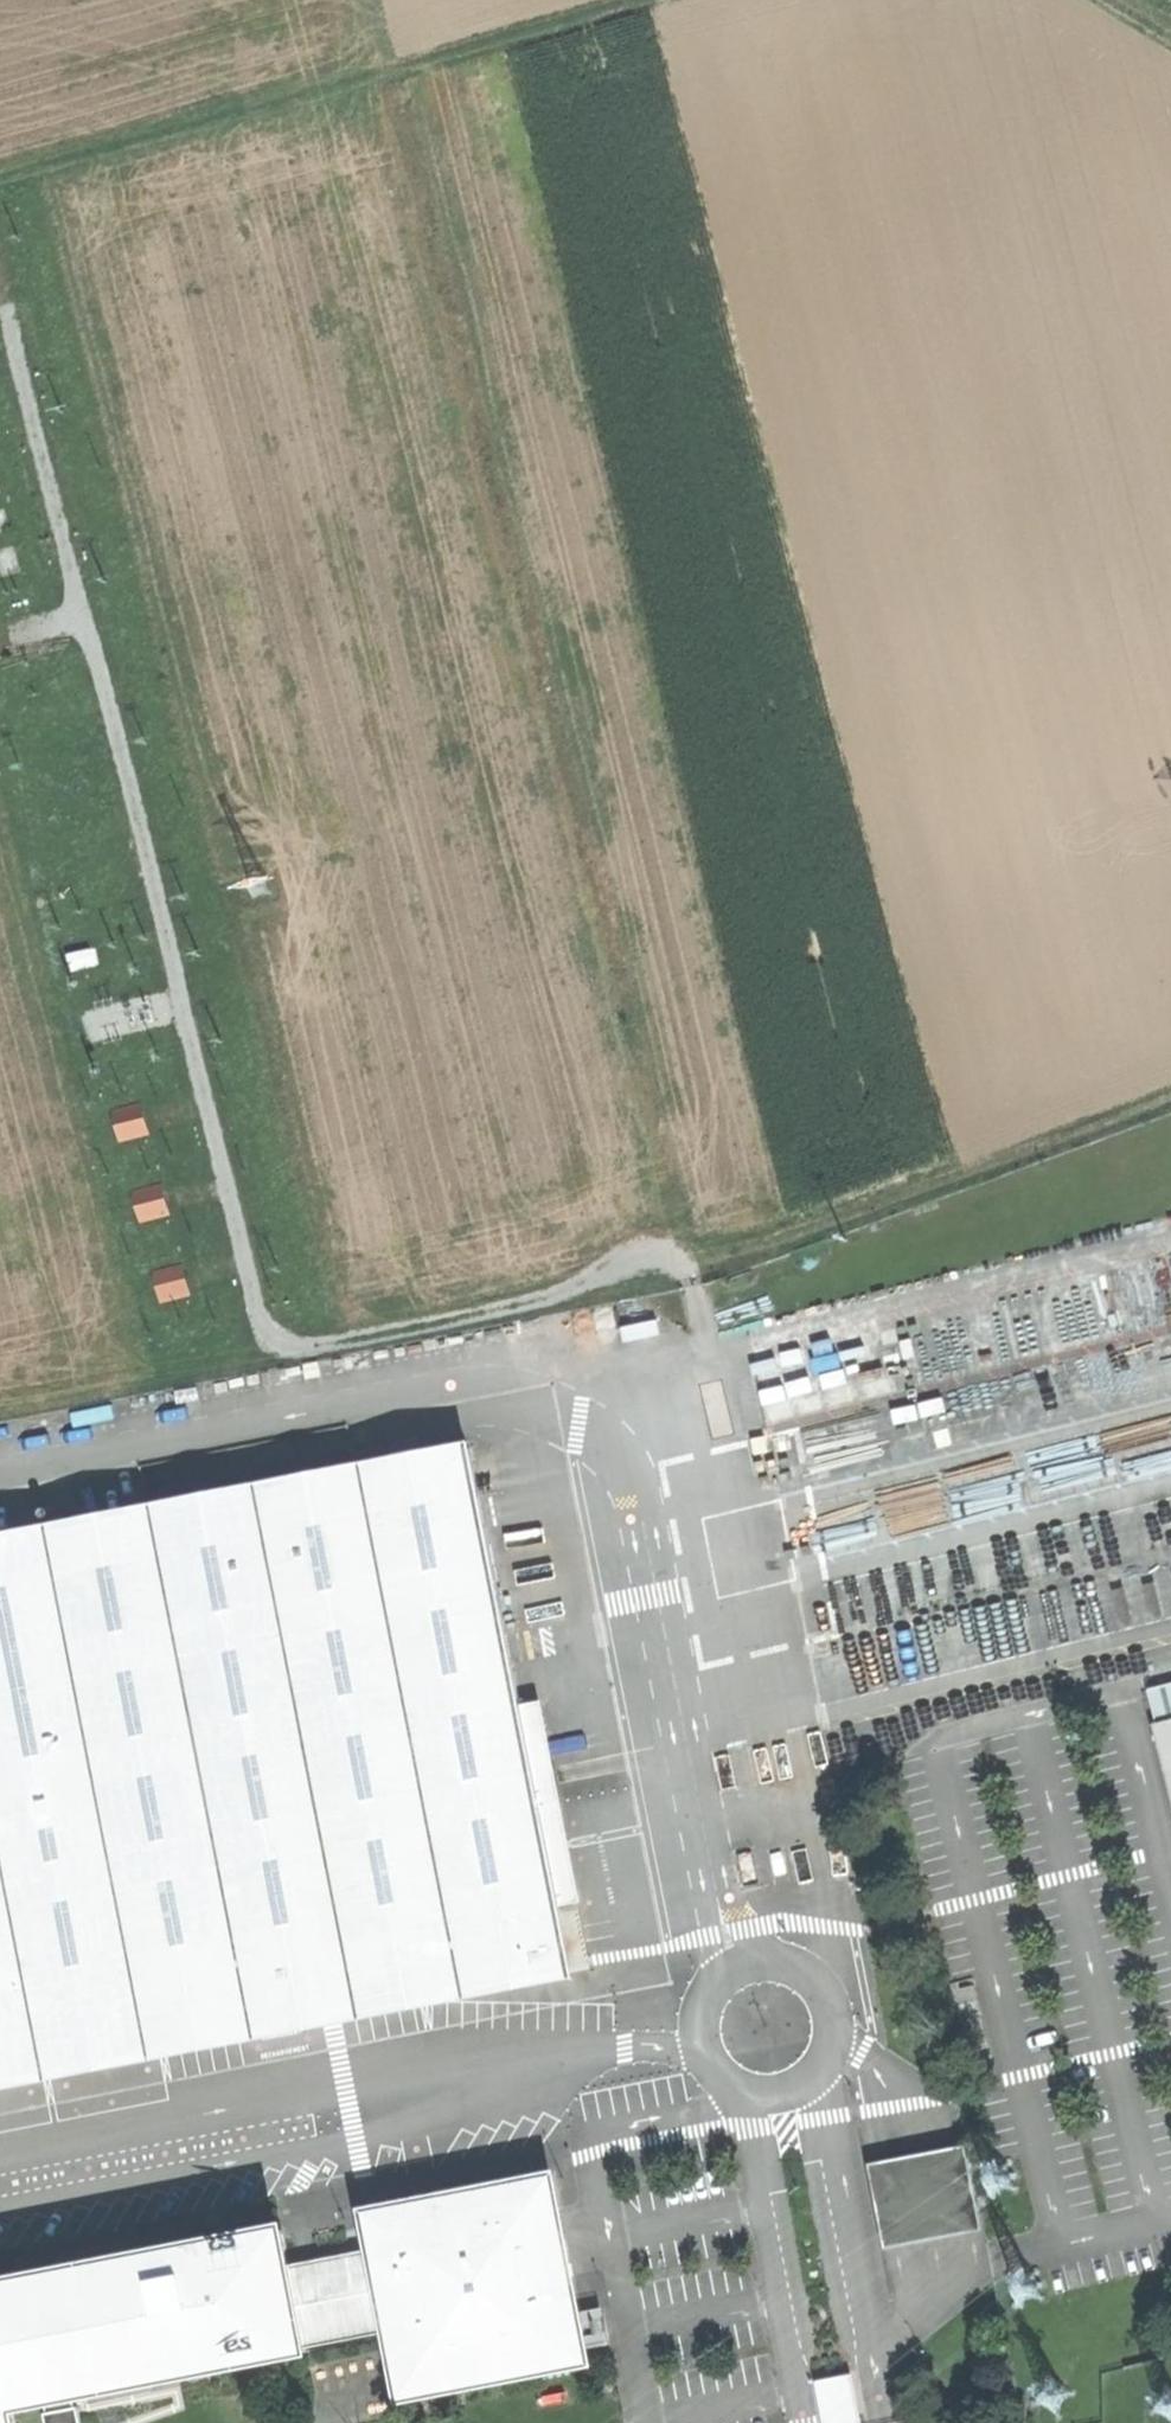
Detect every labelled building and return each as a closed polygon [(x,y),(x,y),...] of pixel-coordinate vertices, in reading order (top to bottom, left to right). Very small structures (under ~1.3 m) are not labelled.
[(57,1526),(40,1529),(0,1537),(0,2063),(570,1952),(533,1761),(471,1445),(57,1526)] [(40,1529),(57,1526),(52,1499),(34,1502),(40,1529)] [(1159,1725),(1170,1776),(1170,1722),(1159,1725)] [(533,1761),(570,1952),(0,2063),(0,2080),(595,1964),(555,1757),(533,1761)] [(887,2245),(981,2225),(964,2143),(870,2162),(887,2245)] [(381,2218),(386,2243),(401,2319),(404,2332),(413,2383),(579,2350),(547,2186),(381,2218)] [(53,2401),(80,2395),(179,2376),(309,2351),(306,2338),(291,2261),(285,2228),(0,2284),(0,2422),(20,2422),(17,2408),(53,2401)] [(306,2338),(401,2319),(386,2243),(291,2261),(306,2338)] [(404,2332),(401,2319),(306,2338),(309,2351),(404,2332)] [(850,2375),(820,2382),(829,2422),(861,2422),(850,2375)] [(82,2405),(80,2395),(53,2401),(55,2410),(82,2405)] [(82,2405),(55,2410),(50,2411),(52,2422),(90,2422),(86,2404),(82,2405)]
